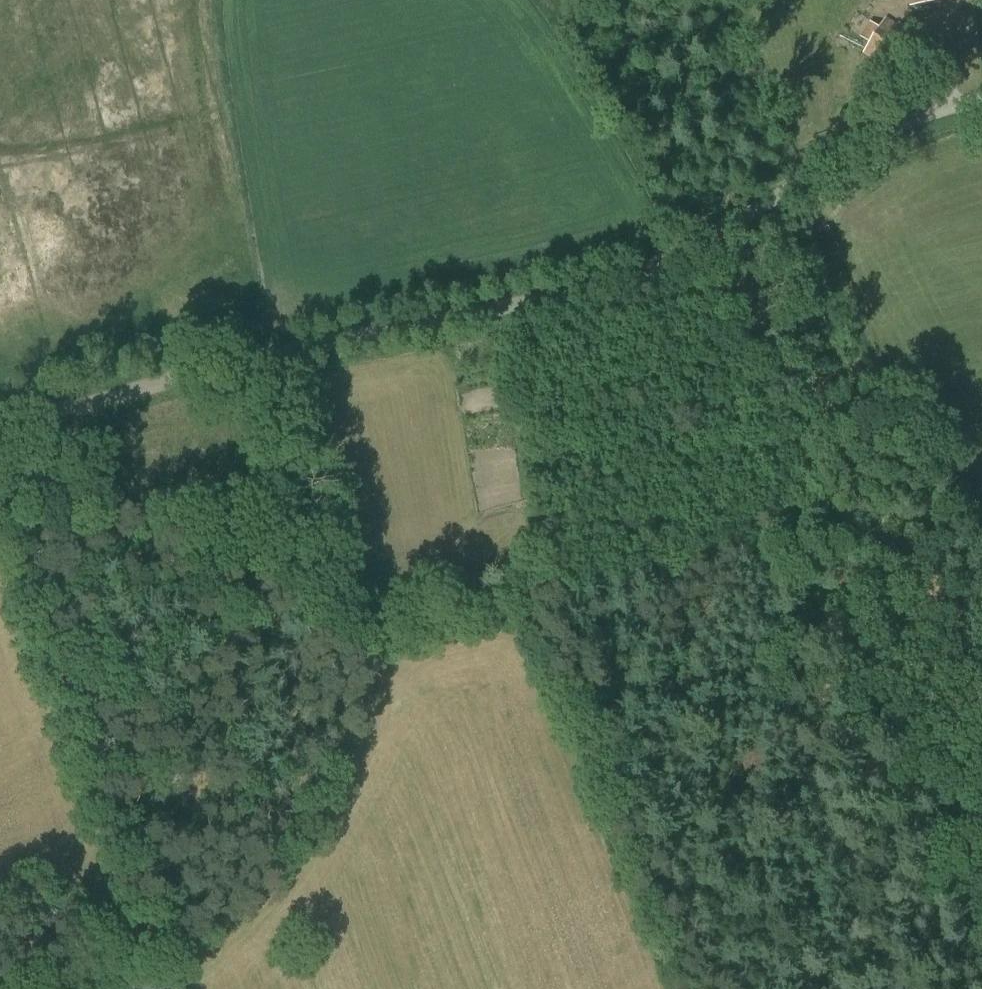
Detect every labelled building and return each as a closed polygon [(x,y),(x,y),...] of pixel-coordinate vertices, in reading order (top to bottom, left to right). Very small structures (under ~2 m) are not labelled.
[(863,54),(887,69),(910,33),(885,19),(880,27),(873,23),(863,38),(870,43),(863,54)]
